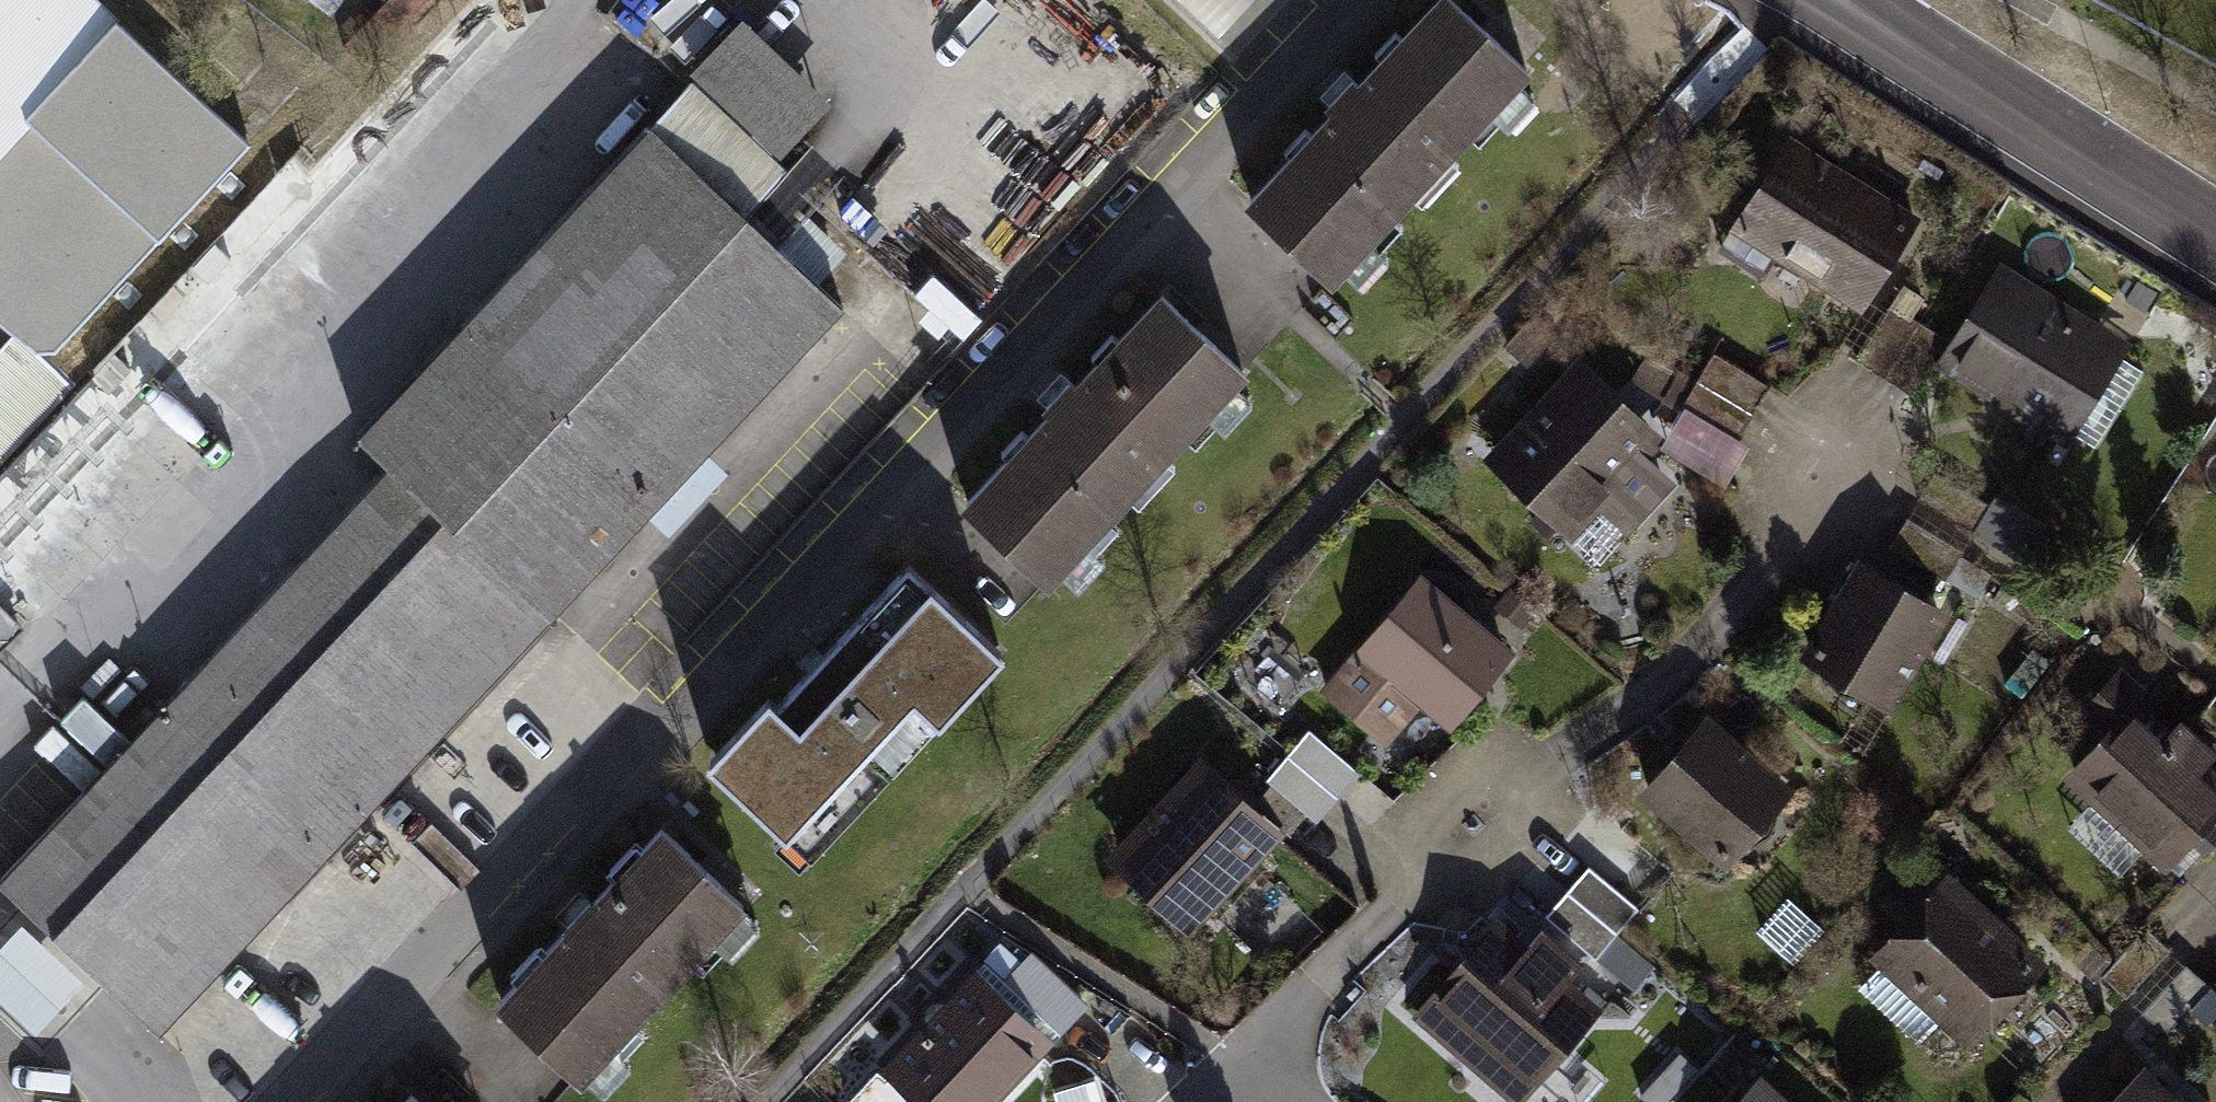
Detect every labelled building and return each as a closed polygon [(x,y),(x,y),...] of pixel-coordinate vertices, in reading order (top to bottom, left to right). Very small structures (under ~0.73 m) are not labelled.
[(249,142),(98,0),(0,0),(0,289),(60,345),(249,142)] [(1253,0),(1178,0),(1217,37),(1253,0)] [(1249,200),(1331,276),(1527,69),(1454,0),(1438,0),(1359,84),(1353,78),(1329,103),(1335,109),(1249,200)] [(702,70),(781,144),(820,104),(741,29),(702,70)] [(695,84),(653,128),(743,213),(785,169),(695,84)] [(389,465),(549,615),(841,305),(816,282),(760,229),(743,213),(653,128),(649,125),(358,434),(389,465)] [(1779,250),(1858,299),(1908,220),(1797,150),(1764,202),(1752,195),(1720,246),(1763,274),(1779,250)] [(760,229),(816,282),(847,250),(791,197),(760,229)] [(2057,424),(2107,344),(2008,282),(1958,362),(2057,424)] [(1053,410),(966,502),(1048,579),(1244,371),(1161,294),(1075,386),(1070,380),(1047,405),(1053,410)] [(1884,377),(1918,322),(1891,304),(1856,359),(1884,377)] [(1884,377),(1911,394),(1946,339),(1918,322),(1884,377)] [(0,352),(0,461),(68,388),(14,338),(0,352)] [(1697,380),(1753,413),(1769,385),(1713,352),(1697,380)] [(1623,521),(1662,478),(1635,453),(1649,438),(1579,373),(1500,458),(1557,511),(1583,484),(1623,521)] [(1736,441),(1753,413),(1697,380),(1680,408),(1689,413),(1736,441)] [(1736,441),(1689,413),(1668,449),(1724,482),(1746,447),(1736,441)] [(0,877),(0,880),(26,904),(102,976),(158,1030),(551,617),(549,615),(389,465),(163,702),(165,704),(131,739),(83,694),(60,719),(108,764),(0,877)] [(1917,498),(1972,532),(1989,505),(1934,471),(1917,498)] [(1960,553),(1905,519),(1888,545),(1944,579),(1946,575),(1958,555),(1960,553)] [(2034,563),(2052,535),(2033,524),(2015,552),(2034,563)] [(1984,570),(1958,555),(1946,575),(1972,590),(1984,570)] [(768,697),(709,759),(800,844),(928,708),(938,718),(1001,652),(908,564),(776,704),(768,697)] [(1861,568),(1810,652),(1888,699),(1939,615),(1861,568)] [(1448,718),(1504,651),(1428,587),(1373,653),(1363,645),(1326,689),(1385,739),(1421,696),(1448,718)] [(1498,604),(1520,623),(1533,608),(1511,589),(1498,604)] [(18,627),(0,608),(0,644),(18,627)] [(2160,857),(2182,834),(2200,851),(2215,834),(2215,823),(2203,811),(2215,797),(2215,780),(2199,764),(2212,751),(2179,721),(2167,735),(2140,710),(2150,699),(2121,672),(2088,708),(2117,735),(2076,779),(2160,857)] [(2215,728),(2215,692),(2199,716),(2215,728)] [(1708,723),(1649,793),(1723,856),(1783,787),(1708,723)] [(1337,796),(1358,771),(1308,729),(1287,754),(1337,796)] [(1337,796),(1287,754),(1266,778),(1271,783),(1256,799),(1290,828),(1304,811),(1316,821),(1337,796)] [(1217,889),(1268,835),(1198,770),(1120,854),(1166,897),(1194,867),(1217,889)] [(743,905),(661,828),(591,902),(589,900),(565,925),(567,927),(499,1000),(581,1076),(743,905)] [(1617,932),(1637,908),(1588,866),(1567,890),(1617,932)] [(1944,1009),(1969,1032),(2033,964),(1947,884),(1883,953),(1888,958),(1864,984),(1883,1002),(1881,1003),(1918,1037),(1944,1009)] [(1595,957),(1617,932),(1567,890),(1545,915),(1595,957)] [(26,904),(0,931),(0,1008),(39,1044),(102,976),(26,904)] [(2125,996),(2170,949),(2147,927),(2102,975),(2125,996)] [(1439,998),(1422,1018),(1488,1074),(1489,1072),(1520,1098),(1555,1058),(1548,1052),(1589,1004),(1562,981),(1579,961),(1542,929),(1525,950),(1501,929),(1440,999),(1439,998)] [(1030,950),(1003,978),(984,959),(966,976),(972,981),(1041,1046),(1045,1050),(1088,1005),(1030,950)] [(1022,962),(1006,978),(1025,997),(1049,973),(1034,958),(1026,966),(1022,962)] [(2186,964),(2142,1011),(2166,1033),(2210,985),(2186,964)] [(892,1064),(932,1101),(992,1101),(989,1100),(1041,1046),(972,981),(892,1064)] [(2145,1073),(2118,1101),(2176,1101),(2145,1073)] [(1060,1081),(1065,1101),(1100,1101),(1095,1074),(1060,1081)] [(1645,1099),(1648,1101),(1671,1101),(1681,1092),(1666,1077),(1645,1099)] [(1746,1101),(1779,1101),(1761,1085),(1746,1101)] [(411,1094),(403,1101),(420,1101),(411,1094)]
